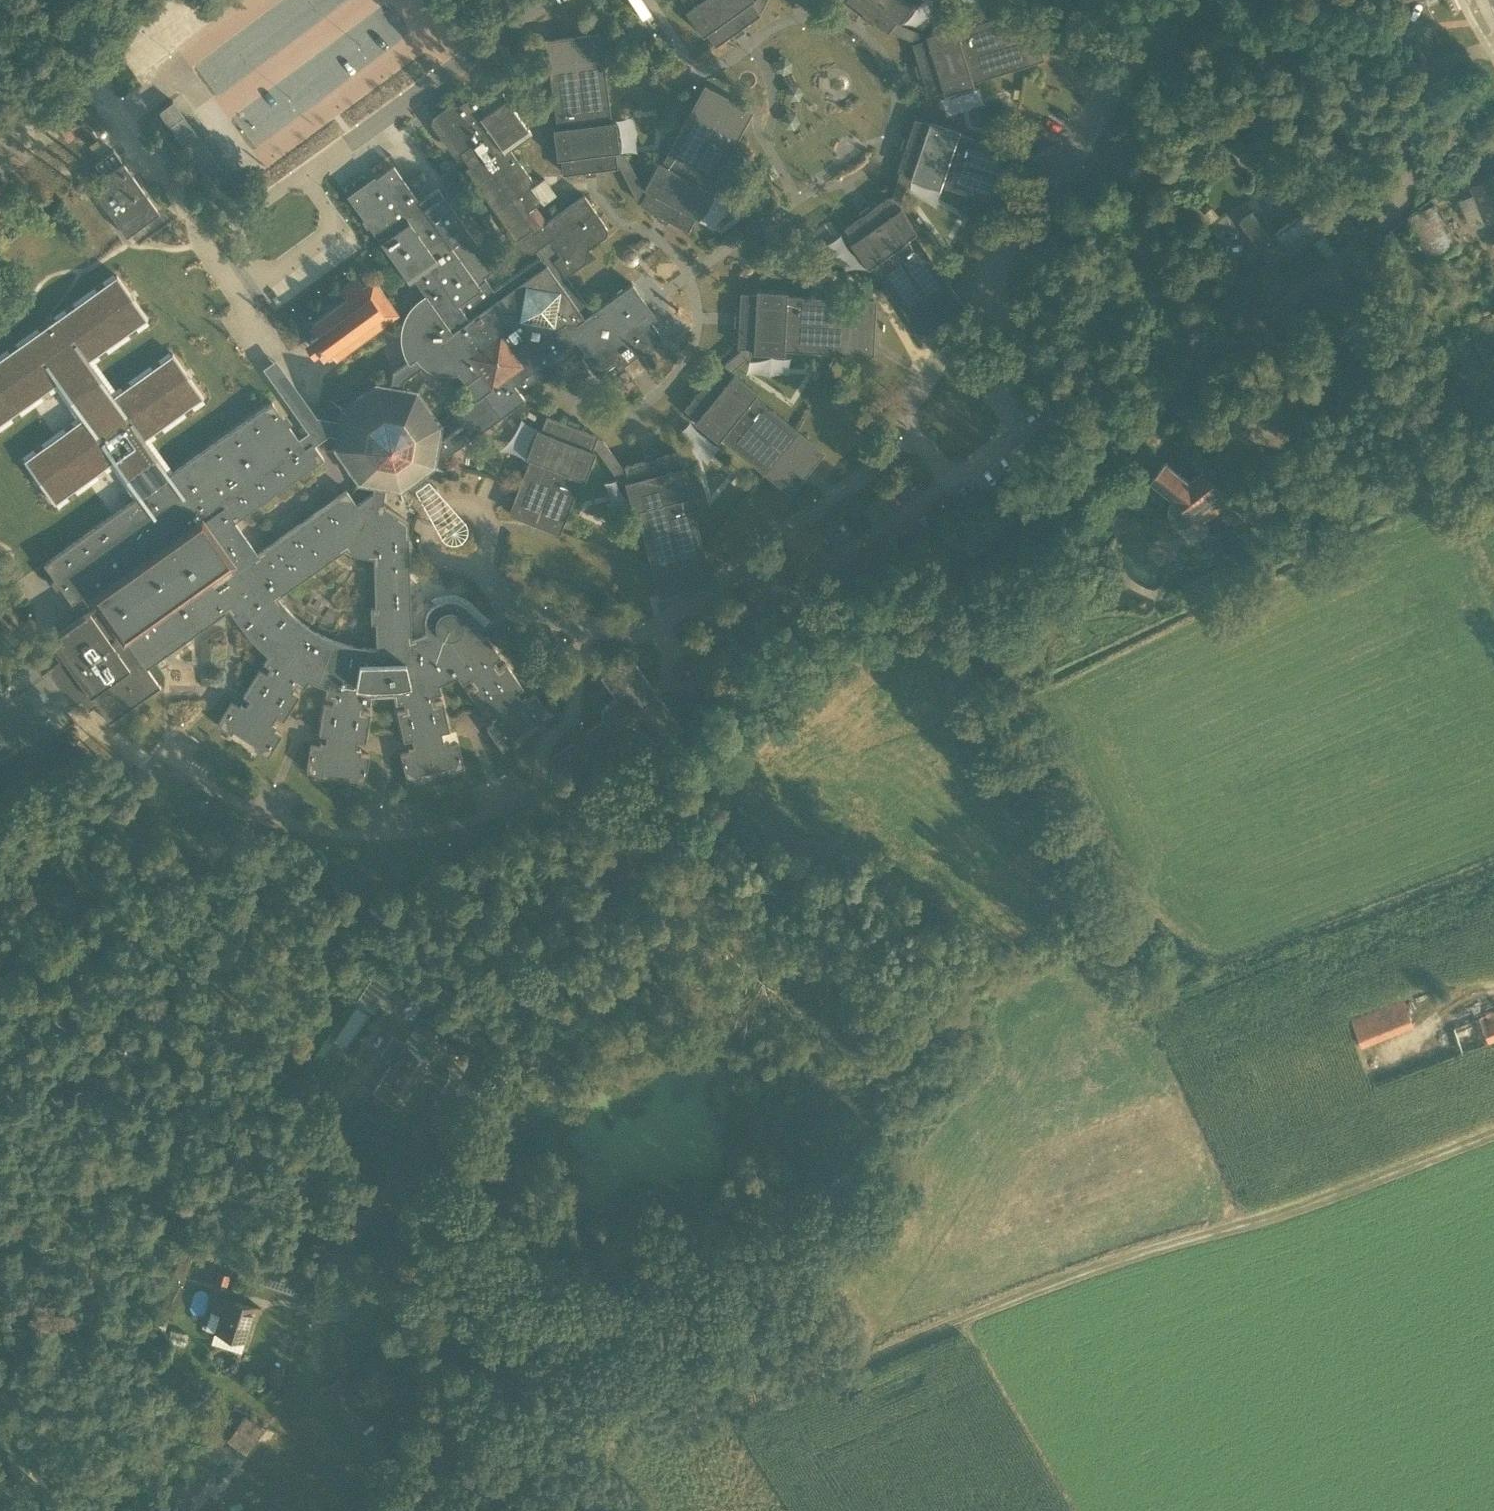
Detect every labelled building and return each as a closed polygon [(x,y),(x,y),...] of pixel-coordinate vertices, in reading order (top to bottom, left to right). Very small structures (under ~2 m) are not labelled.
[(707,31),(715,43),(758,13),(757,12),(751,3),(750,1),(751,0),(685,0),(689,6),(685,9),(703,34),(707,31)] [(751,3),(757,12),(761,9),(765,0),(753,0),(751,3)] [(864,11),(860,15),(869,22),(873,17),(889,29),(898,18),(902,21),(918,0),(850,0),(864,11)] [(957,24),(928,33),(929,38),(915,43),(921,62),(916,64),(919,75),(925,73),(931,93),(945,88),(946,93),(976,84),(974,79),(1029,62),(1014,12),(959,29),(957,24)] [(625,35),(602,38),(604,54),(626,52),(625,35)] [(562,157),(564,172),(616,165),(616,164),(615,153),(614,151),(619,150),(615,119),(610,120),(603,63),(550,70),(558,127),(553,128),(557,158),(562,157)] [(777,76),(783,126),(807,123),(800,73),(777,76)] [(415,277),(428,295),(421,301),(415,307),(410,315),(407,324),(406,336),(408,347),(413,358),(393,372),(390,387),(380,388),(369,391),(360,396),(352,403),(346,412),(341,422),(327,419),(299,439),(272,401),(198,454),(194,451),(190,450),(186,452),(126,367),(112,378),(107,373),(100,371),(93,372),(88,376),(84,382),(84,389),(87,396),(72,406),(132,490),(129,493),(129,498),(130,502),(44,563),(72,602),(82,595),(88,603),(96,597),(100,603),(50,639),(63,657),(42,672),(32,658),(0,680),(0,757),(28,737),(33,744),(34,745),(35,745),(36,745),(37,744),(74,718),(63,701),(76,692),(88,709),(96,703),(110,722),(111,721),(110,721),(159,686),(160,687),(161,686),(147,667),(229,608),(249,636),(261,648),(268,654),(264,662),(271,666),(267,673),(259,669),(243,694),(250,699),(246,705),(242,703),(239,706),(232,701),(217,724),(231,732),(233,730),(256,744),(254,747),(268,755),(282,733),(274,728),(276,725),(272,722),(276,715),(283,719),(299,694),(292,689),(296,682),(304,687),(308,679),(317,684),(327,687),(325,695),(333,697),(332,704),(324,703),(319,733),(327,734),(326,742),(320,741),(320,745),(311,744),(307,770),(322,773),(323,769),(350,774),(349,778),(365,780),(369,754),(361,752),(361,748),(356,747),(357,740),(366,741),(371,711),(362,710),(364,702),(372,703),(374,695),(383,696),(394,694),(396,702),(404,701),(405,708),(397,710),(404,740),(412,738),(414,746),(409,747),(409,751),(401,753),(406,779),(422,776),(421,772),(448,766),(449,770),(464,766),(458,740),(450,742),(449,738),(443,739),(442,731),(450,730),(443,700),(435,702),(433,694),(442,692),(440,683),(449,682),(457,675),(463,683),(469,678),(474,684),(467,689),(485,714),(492,709),(496,716),(492,719),(494,722),(487,727),(502,749),(515,740),(513,737),(535,721),(537,724),(551,715),(535,693),(528,698),(525,695),(521,698),(516,692),(523,687),(506,662),(499,667),(494,660),(501,655),(486,634),(483,637),(478,629),(484,622),(466,605),(436,602),(427,633),(411,638),(408,521),(388,508),(387,508),(386,508),(384,502),(384,495),(386,484),(390,485),(395,484),(399,484),(403,482),(411,478),(418,474),(424,468),(430,462),(431,459),(433,456),(435,450),(449,452),(525,398),(519,391),(581,347),(586,354),(583,356),(591,368),(605,370),(616,363),(619,367),(627,362),(635,355),(642,350),(644,354),(656,345),(658,331),(650,319),(647,322),(641,314),(634,319),(620,300),(610,299),(591,312),(566,275),(586,260),(588,247),(606,234),(607,228),(583,194),(558,214),(547,222),(535,205),(542,200),(531,185),(532,178),(510,148),(532,132),(503,91),(481,107),(472,95),(456,106),(469,124),(462,129),(460,139),(466,146),(459,151),(470,166),(466,169),(523,249),(533,251),(535,249),(540,257),(493,290),(483,276),(495,268),(470,233),(438,187),(426,196),(421,189),(414,194),(394,165),(368,184),(339,204),(352,223),(362,216),(368,224),(370,222),(411,280),(415,277)] [(647,192),(641,203),(687,228),(695,215),(699,217),(714,190),(709,188),(737,137),(691,112),(663,163),(658,160),(644,187),(648,190),(647,192)] [(998,201),(1015,151),(960,133),(962,128),(933,118),(931,123),(917,118),(910,138),(905,136),(901,146),(907,148),(900,168),(914,173),(913,177),(942,187),(943,182),(998,201)] [(1062,137),(1050,130),(1043,125),(1039,126),(1035,131),(1034,130),(1027,140),(1029,141),(1026,146),(1027,151),(1046,162),(1050,161),(1063,142),(1062,137)] [(624,152),(615,153),(616,164),(617,164),(635,200),(641,203),(647,192),(644,190),(624,152)] [(123,162),(90,185),(127,235),(159,212),(123,162)] [(1293,249),(1321,229),(1323,232),(1322,232),(1323,234),(1353,211),(1352,210),(1348,213),(1332,191),(1320,200),(1312,206),(1304,196),(1305,193),(1306,191),(1306,189),(1306,186),(1305,184),(1305,182),(1304,180),(1302,178),(1301,176),(1299,174),(1297,173),(1295,172),(1293,171),(1291,171),(1288,170),(1286,171),(1284,171),(1282,172),(1279,173),(1277,174),(1276,175),(1274,177),(1273,179),(1272,181),(1271,183),(1270,186),(1270,188),(1270,190),(1271,193),(1272,195),(1273,197),(1274,199),(1275,201),(1277,202),(1279,204),(1281,205),(1283,205),(1286,206),(1288,206),(1290,206),(1297,216),(1276,231),(1265,217),(1260,221),(1253,211),(1241,219),(1271,261),(1291,246),(1293,249)] [(1485,220),(1493,217),(1493,175),(1471,185),(1474,193),(1485,220)] [(905,311),(948,281),(915,234),(919,231),(901,206),(897,209),(888,197),(872,209),(868,204),(859,210),(862,215),(846,227),(854,239),(850,242),(868,267),(872,264),(905,311)] [(1431,261),(1457,247),(1434,203),(1407,218),(1431,261)] [(364,286),(357,276),(340,289),(347,298),(312,324),(315,327),(310,330),(313,335),(310,337),(323,355),(326,352),(330,357),(335,354),(337,357),(398,312),(374,278),(364,286)] [(784,348),(842,351),(844,298),(787,295),(787,290),(756,289),(756,294),(741,293),(740,314),(734,313),(734,325),(740,325),(739,346),(753,346),(753,351),(784,353),(784,348)] [(766,472),(799,432),(754,395),(757,391),(734,372),(730,376),(719,367),(706,383),(701,379),(694,387),(699,391),(686,407),(697,417),(694,421),(718,440),(721,436),(766,472)] [(531,458),(510,512),(558,531),(579,477),(584,479),(595,450),(591,449),(591,447),(595,436),(596,435),(547,416),(542,430),(537,428),(526,456),(531,458)] [(595,436),(591,447),(597,449),(618,479),(629,476),(626,466),(623,467),(603,439),(595,436)] [(652,565),(703,551),(688,496),(693,494),(685,465),(680,466),(676,452),(626,465),(629,479),(624,481),(632,510),(637,509),(652,565)] [(1190,481),(1166,461),(1153,478),(1176,497),(1168,503),(1167,512),(1178,524),(1186,525),(1197,517),(1201,522),(1229,500),(1205,470),(1190,481)] [(373,973),(362,990),(380,1003),(390,1009),(401,992),(373,973)] [(1363,1046),(1415,1025),(1404,997),(1352,1017),(1363,1046)] [(1493,1040),(1493,1008),(1453,1025),(1464,1053),(1493,1040)] [(226,1289),(230,1275),(218,1271),(214,1286),(226,1289)] [(245,1339),(256,1305),(218,1293),(213,1309),(222,1311),(216,1330),(245,1339)] [(233,1442),(257,1450),(268,1421),(244,1412),(233,1442)]
